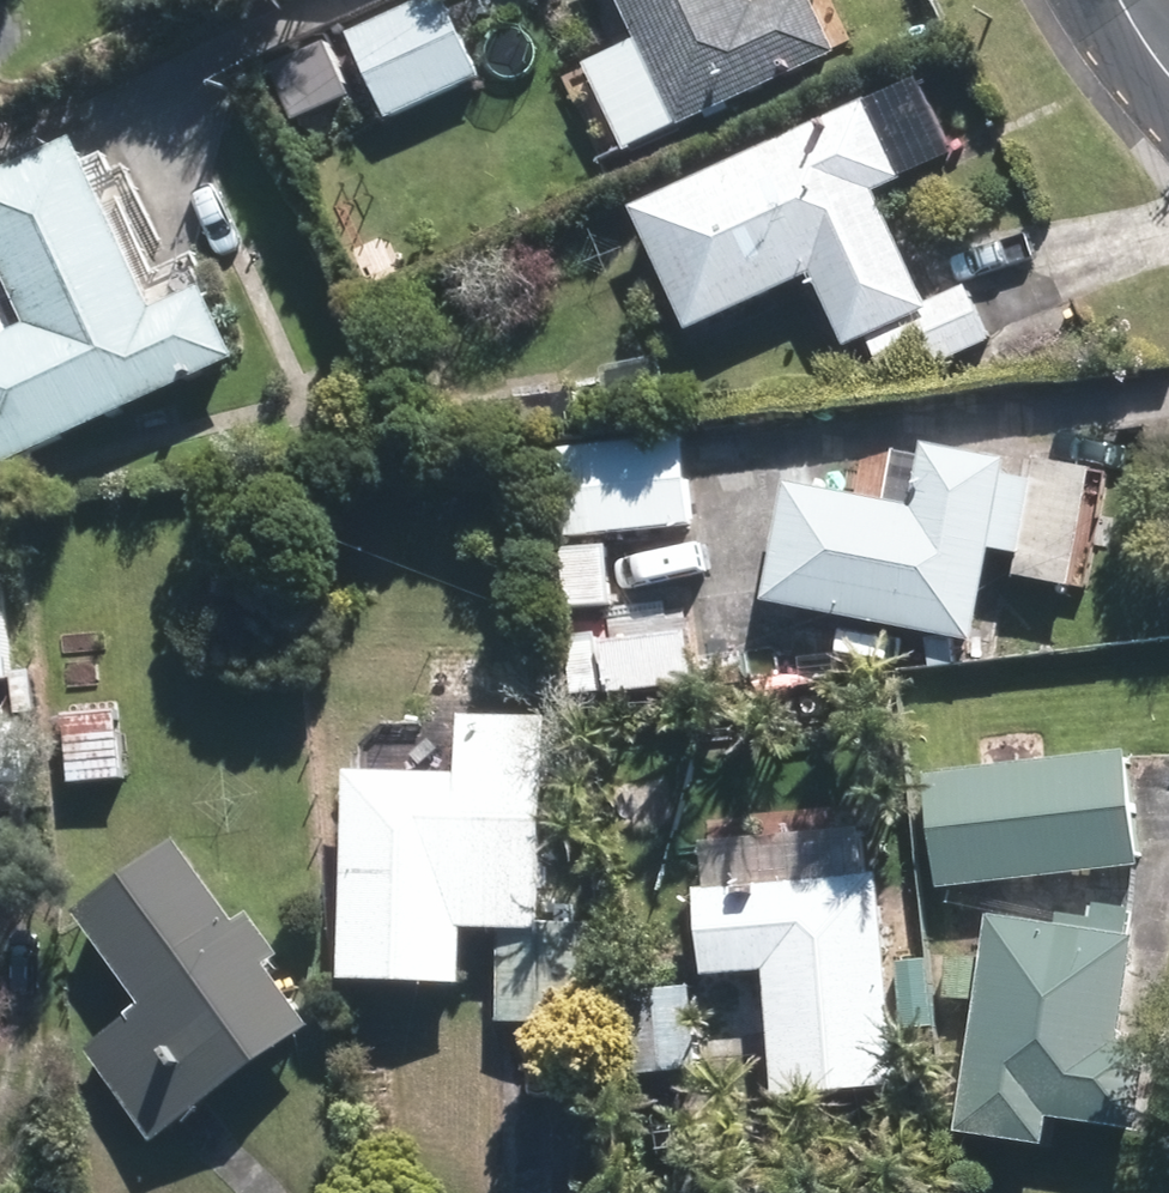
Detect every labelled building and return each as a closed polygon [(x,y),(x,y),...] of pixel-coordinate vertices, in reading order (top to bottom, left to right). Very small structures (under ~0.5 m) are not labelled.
[(360,36),(395,110),(475,73),(440,0),(437,0),(360,36)] [(695,112),(839,47),(818,0),(808,0),(764,20),(755,0),(644,0),(695,112)] [(326,52),(299,64),(311,89),(338,77),(326,52)] [(877,112),(654,213),(702,317),(830,259),(863,331),(931,300),(878,185),(905,173),(877,112)] [(235,360),(211,305),(159,327),(82,155),(0,192),(0,220),(53,338),(0,361),(0,465),(235,360)] [(968,296),(881,336),(900,378),(988,337),(968,296)] [(685,447),(573,458),(580,531),(693,520),(685,447)] [(931,520),(805,495),(784,597),(978,637),(1013,470),(944,456),(931,520)] [(693,647),(618,654),(622,691),(696,684),(693,647)] [(117,717),(79,720),(83,778),(122,775),(117,717)] [(474,787),(364,783),(357,971),(461,975),(464,912),(549,916),(556,730),(476,727),(474,787)] [(1124,760),(943,785),(955,877),(1136,853),(1124,760)] [(311,1028),(187,852),(102,912),(170,1007),(110,1049),(167,1129),(311,1028)] [(886,888),(718,897),(721,965),(788,962),(794,1090),(896,1085),(886,888)] [(1130,944),(1009,923),(975,1122),(1050,1135),(1054,1109),(1139,1123),(1151,1054),(1113,1048),(1130,944)] [(581,942),(513,940),(511,1018),(579,1020),(581,942)] [(927,965),(908,967),(913,1026),(933,1024),(927,965)] [(692,997),(636,999),(638,1064),(694,1062),(692,997)]
